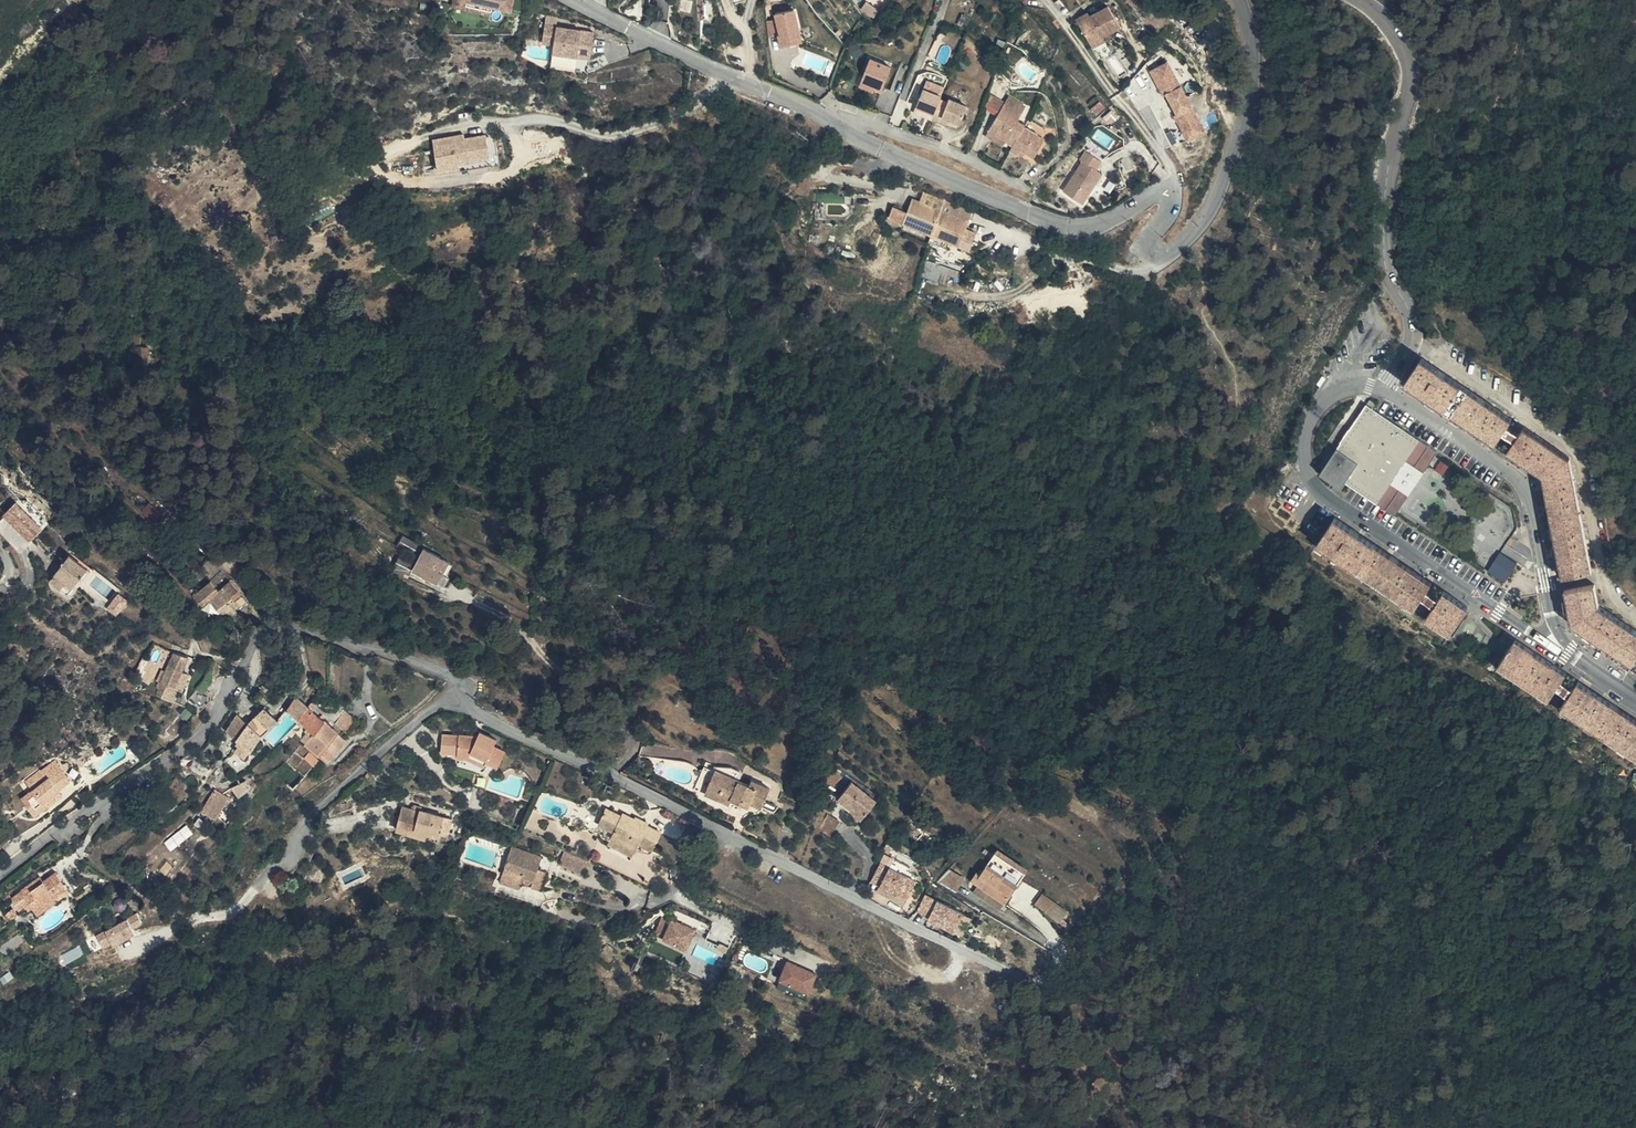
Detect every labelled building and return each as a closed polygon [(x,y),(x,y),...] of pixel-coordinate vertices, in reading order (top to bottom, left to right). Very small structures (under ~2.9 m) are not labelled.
[(455,4),(493,13),(493,10),(470,4),(471,0),(455,0),(455,4)] [(470,4),(493,10),(495,5),(513,9),(515,0),(471,0),(470,4)] [(1108,3),(1076,19),(1089,45),(1102,39),(1121,29),(1108,3)] [(794,10),(778,14),(780,23),(783,34),(781,35),(784,46),(802,42),(794,10)] [(780,23),(770,26),(773,37),(783,34),(780,23)] [(596,31),(546,24),(544,40),(555,42),(554,50),(592,56),(596,31)] [(1102,39),(1089,45),(1091,49),(1104,42),(1102,39)] [(864,81),(863,82),(885,89),(894,62),(873,55),(867,72),(864,81)] [(1167,63),(1165,64),(1178,89),(1181,87),(1167,63)] [(1175,116),(1173,117),(1186,142),(1202,134),(1190,109),(1192,108),(1181,87),(1178,89),(1165,64),(1149,72),(1163,99),(1165,98),(1175,116)] [(915,85),(905,82),(899,104),(916,109),(925,76),(918,74),(915,85)] [(885,89),(863,82),(861,89),(875,94),(876,91),(884,93),(885,89)] [(924,102),(942,110),(946,101),(928,94),(924,102)] [(1012,147),(1024,129),(1026,125),(1014,119),(1019,112),(1005,103),(1002,108),(990,101),(983,112),(996,120),(988,133),(1005,143),(1012,147)] [(942,110),(924,102),(916,119),(935,127),(942,111),(942,110)] [(1192,108),(1190,109),(1202,134),(1206,132),(1192,108)] [(968,118),(952,113),(951,114),(942,111),(935,127),(934,129),(943,133),(944,130),(961,136),(968,118)] [(935,127),(916,119),(914,125),(932,133),(934,129),(935,127)] [(1044,140),(1024,129),(1012,147),(1009,153),(1016,157),(1020,151),(1033,159),(1044,140)] [(1005,143),(988,133),(984,140),(1001,150),(1005,143)] [(456,135),(435,139),(440,169),(461,166),(461,161),(481,158),(491,156),(488,135),(466,138),(457,139),(456,135)] [(1063,189),(1082,202),(1094,185),(1090,182),(1097,173),(1095,171),(1100,163),(1086,152),(1079,161),(1082,162),(1063,189)] [(1100,175),(1097,173),(1090,182),(1094,185),(1100,175)] [(945,208),(915,197),(912,208),(895,201),(890,215),(906,222),(933,233),(953,241),(976,250),(981,238),(969,234),(974,221),(945,208)] [(953,241),(933,233),(937,244),(956,252),(953,241)] [(923,277),(951,281),(953,265),(925,261),(923,277)] [(151,344),(142,344),(142,337),(135,337),(136,364),(151,363),(151,344)] [(1512,424),(1420,365),(1403,390),(1496,450),(1503,439),(1515,447),(1520,439),(1508,432),(1512,424)] [(1420,447),(1366,410),(1319,480),(1341,495),(1345,489),(1377,510),(1420,447)] [(1553,450),(1525,432),(1520,439),(1515,447),(1508,458),(1544,481),(1565,583),(1595,577),(1590,549),(1576,484),(1572,463),(1553,450)] [(1438,459),(1420,447),(1377,510),(1395,522),(1438,459)] [(42,525),(18,502),(6,514),(29,538),(42,525)] [(1433,589),(1335,524),(1332,529),(1319,550),(1416,616),(1424,604),(1429,596),(1433,589)] [(437,557),(414,544),(404,561),(401,567),(425,579),(437,557)] [(1508,563),(1491,552),(1478,570),(1497,582),(1508,563)] [(89,567),(71,553),(51,579),(69,593),(89,567)] [(404,561),(388,553),(380,566),(397,575),(401,567),(404,561)] [(250,600),(214,559),(206,566),(214,575),(192,594),(200,603),(207,597),(227,620),(250,600)] [(1598,589),(1567,595),(1574,630),(1635,672),(1635,634),(1602,612),(1602,608),(1598,589)] [(121,591),(109,607),(118,614),(131,598),(121,591)] [(1435,612),(1428,623),(1453,640),(1468,618),(1471,614),(1445,597),(1440,604),(1429,596),(1424,604),(1435,612)] [(1569,679),(1518,646),(1516,648),(1501,671),(1552,705),(1560,694),(1571,702),(1576,694),(1564,686),(1569,679)] [(190,654),(176,651),(172,661),(168,667),(166,682),(176,684),(184,666),(190,654)] [(191,669),(184,666),(176,684),(183,689),(191,669)] [(176,684),(166,682),(161,698),(176,704),(183,689),(176,684)] [(1581,687),(1576,694),(1571,702),(1564,713),(1635,761),(1635,724),(1581,687)] [(288,706),(306,721),(314,711),(312,710),(305,704),(294,695),(288,706)] [(316,704),(310,699),(305,704),(312,710),(316,704)] [(198,708),(187,702),(179,717),(190,722),(198,708)] [(314,711),(306,721),(316,729),(325,720),(314,711)] [(233,731),(246,744),(263,728),(249,715),(233,731)] [(361,725),(351,716),(341,726),(352,735),(361,725)] [(329,724),(325,720),(316,729),(323,734),(313,746),(321,753),(323,756),(330,761),(351,741),(340,732),(335,728),(339,723),(333,718),(329,724)] [(222,748),(233,731),(225,723),(212,739),(222,748)] [(306,740),(313,746),(323,734),(316,729),(306,740)] [(437,734),(439,751),(458,750),(459,754),(468,755),(472,748),(491,757),(489,761),(502,767),(509,750),(497,744),(499,739),(483,732),(482,730),(459,731),(458,732),(437,734)] [(245,745),(246,744),(233,731),(222,748),(228,754),(224,760),(226,762),(230,766),(245,745)] [(472,748),(468,755),(487,764),(489,761),(491,757),(472,748)] [(305,757),(296,749),(286,759),(296,767),(305,757)] [(319,761),(309,751),(305,757),(315,765),(319,761)] [(716,770),(709,784),(731,794),(728,797),(740,802),(744,795),(762,804),(770,786),(741,773),(741,771),(739,767),(734,763),(730,762),(724,764),(719,767),(716,770)] [(36,809),(46,801),(44,798),(59,786),(56,783),(65,775),(54,763),(44,771),(42,769),(33,777),(39,786),(26,797),(36,809)] [(695,789),(704,793),(714,770),(705,766),(695,789)] [(56,783),(59,786),(67,778),(65,775),(56,783)] [(253,788),(248,779),(234,786),(233,786),(237,794),(237,795),(253,788)] [(725,802),(731,794),(709,784),(705,792),(725,802)] [(61,788),(59,786),(44,798),(46,801),(47,800),(61,788)] [(63,791),(61,788),(47,800),(46,801),(48,804),(63,791)] [(228,796),(216,790),(204,811),(216,818),(228,796)] [(868,807),(855,793),(839,810),(851,824),(848,827),(857,837),(875,820),(864,810),(868,807)] [(749,798),(744,795),(740,802),(745,805),(749,798)] [(48,804),(46,801),(36,809),(39,812),(48,804)] [(425,804),(416,801),(414,809),(423,811),(424,809),(425,804)] [(626,838),(652,851),(662,830),(650,824),(652,821),(639,814),(637,817),(628,812),(625,815),(608,806),(598,823),(614,832),(616,828),(628,835),(626,838)] [(414,809),(404,807),(399,827),(447,841),(449,830),(441,828),(444,815),(424,809),(423,811),(414,809)] [(878,817),(868,807),(864,810),(875,820),(878,817)] [(453,817),(444,815),(441,828),(449,830),(453,817)] [(834,834),(823,827),(814,841),(824,849),(834,834)] [(614,832),(626,838),(628,835),(616,828),(614,832)] [(623,843),(626,838),(614,832),(611,837),(623,843)] [(651,852),(652,851),(626,838),(623,843),(629,846),(636,849),(651,852)] [(541,857),(516,847),(502,880),(522,888),(524,882),(539,888),(546,872),(537,868),(541,857)] [(589,860),(566,851),(561,863),(583,873),(589,860)] [(957,864),(939,885),(956,894),(969,874),(957,864)] [(909,901),(917,882),(881,866),(874,881),(883,885),(881,889),(909,901)] [(993,893),(1003,880),(989,871),(986,876),(981,873),(975,882),(983,887),(993,893)] [(68,892),(55,874),(45,881),(42,877),(12,898),(20,910),(32,902),(39,912),(68,892)] [(1003,880),(993,893),(1008,903),(1010,904),(1019,891),(1003,880)] [(993,893),(983,887),(979,894),(1004,910),(1008,903),(993,893)] [(909,901),(881,889),(879,894),(906,907),(909,901)] [(965,915),(926,896),(919,912),(931,918),(930,920),(956,934),(965,915)] [(98,933),(106,948),(137,931),(134,926),(143,921),(138,911),(98,933)] [(973,919),(965,915),(956,934),(964,937),(973,919)] [(674,918),(666,936),(689,946),(697,928),(674,918)] [(818,972),(789,959),(778,984),(807,997),(818,972)]
